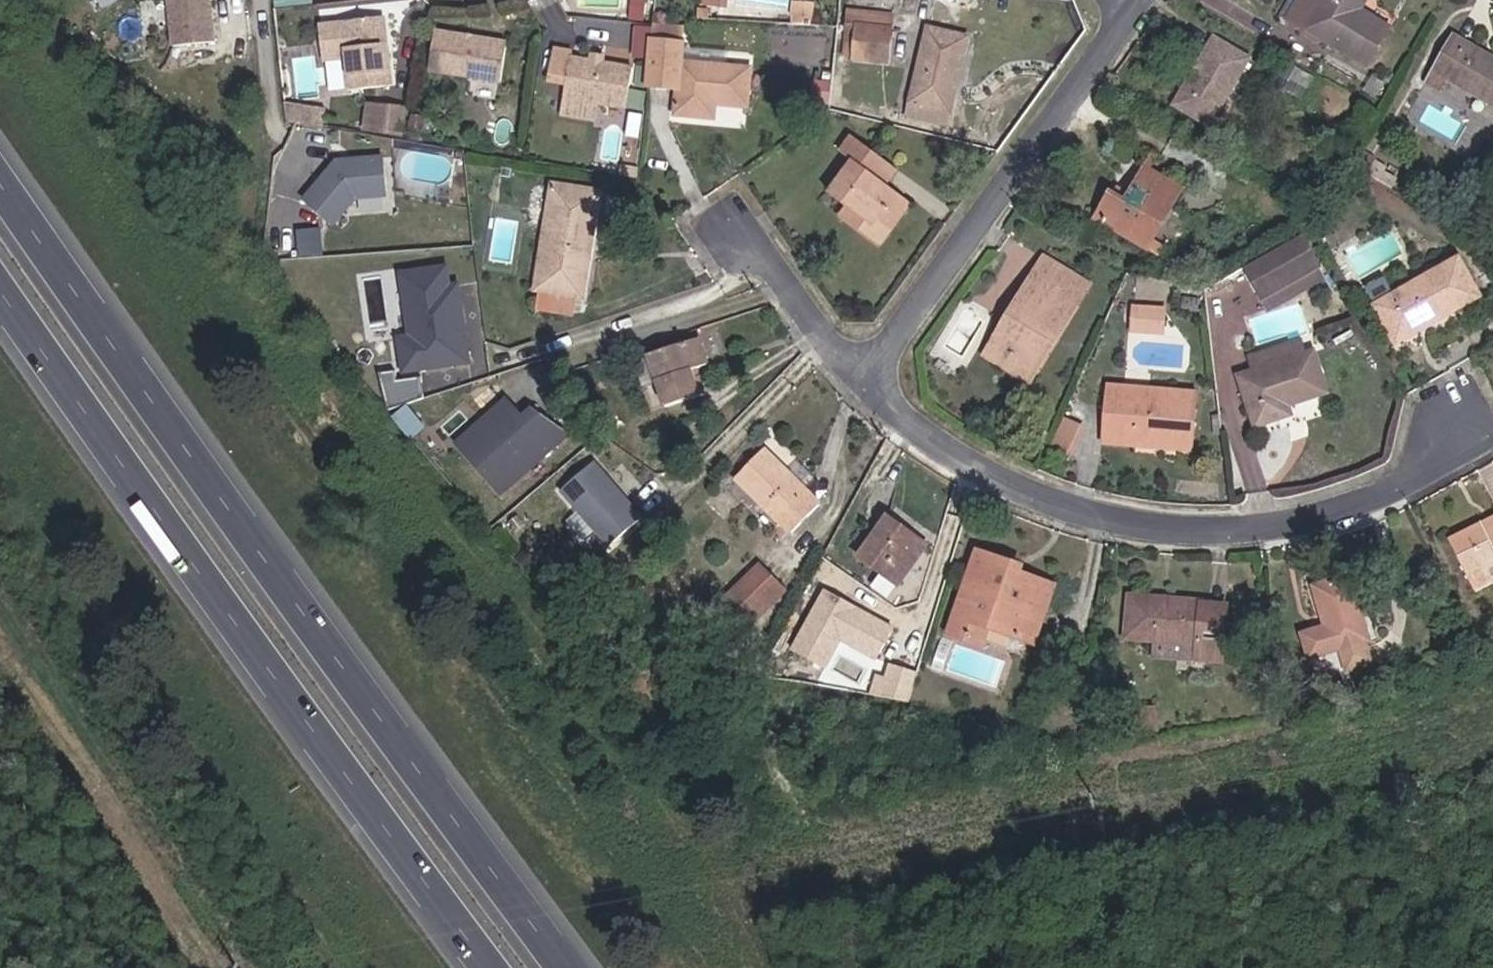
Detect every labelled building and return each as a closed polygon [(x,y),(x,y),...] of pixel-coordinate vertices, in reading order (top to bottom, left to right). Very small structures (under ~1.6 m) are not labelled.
[(159,46),(200,38),(193,0),(150,0),(159,46)] [(1376,35),(1346,14),(1356,1),(1355,0),(1286,0),(1275,16),(1353,69),(1376,35)] [(842,26),(872,31),(875,12),(833,4),(825,55),(836,58),(842,26)] [(638,27),(670,32),(671,23),(672,16),(640,11),(638,27)] [(366,18),(304,26),(309,63),(329,60),(333,90),(375,85),(366,18)] [(842,26),(836,58),(866,63),(872,31),(842,26)] [(670,32),(638,27),(635,72),(660,76),(656,103),(665,106),(694,113),(696,98),(727,104),(732,73),(733,70),(666,58),(670,32)] [(489,37),(418,29),(414,67),(485,74),(489,37)] [(954,48),(912,34),(889,124),(928,136),(954,48)] [(1162,101),(1196,123),(1238,58),(1205,36),(1162,101)] [(557,41),(542,39),(538,72),(554,74),(550,105),(582,109),(584,89),(614,93),(617,78),(620,55),(557,47),(557,41)] [(1484,117),(1492,103),(1492,77),(1439,43),(1410,91),(1425,100),(1434,86),(1484,117)] [(617,78),(614,93),(631,95),(633,80),(617,78)] [(743,124),(744,107),(723,106),(721,123),(743,124)] [(353,116),(351,134),(388,138),(391,111),(360,107),(359,116),(353,116)] [(866,221),(878,229),(891,212),(858,186),(866,174),(832,147),(821,162),(833,172),(811,202),(832,221),(855,237),(866,221)] [(314,211),(395,205),(392,156),(310,161),(314,211)] [(1082,219),(1132,249),(1157,209),(1166,194),(1131,170),(1111,203),(1097,195),(1082,219)] [(585,181),(537,177),(525,280),(573,286),(585,181)] [(832,221),(826,229),(859,253),(878,229),(866,221),(855,237),(832,221)] [(1244,301),(1304,264),(1284,234),(1225,268),(1244,301)] [(404,370),(485,362),(477,280),(458,282),(456,263),(404,267),(410,331),(401,332),(404,370)] [(1400,294),(1445,270),(1441,263),(1395,285),(1400,294)] [(1005,364),(999,375),(1013,385),(1074,291),(1034,265),(980,349),(1005,364)] [(1356,304),(1376,343),(1460,300),(1445,270),(1400,294),(1395,285),(1356,304)] [(1135,301),(1133,330),(1170,333),(1172,304),(1135,301)] [(1109,322),(1128,322),(1129,305),(1099,306),(1098,329),(1109,328),(1109,322)] [(656,410),(696,397),(690,375),(681,377),(678,369),(695,364),(688,337),(639,352),(655,407),(656,410)] [(1241,367),(1222,373),(1237,424),(1273,413),(1269,401),(1307,386),(1296,352),(1289,354),(1283,337),(1236,352),(1241,367)] [(1005,364),(980,349),(974,360),(999,375),(1005,364)] [(387,376),(392,403),(430,396),(425,368),(387,376)] [(1082,386),(1082,401),(1122,402),(1123,389),(1082,386)] [(1148,440),(1167,441),(1169,392),(1123,389),(1122,402),(1082,401),(1081,441),(1106,444),(1107,438),(1133,440),(1133,434),(1149,434),(1148,440)] [(514,393),(458,441),(505,495),(573,436),(544,402),(531,412),(514,393)] [(1107,438),(1106,444),(1167,447),(1167,441),(1148,440),(1149,434),(1133,434),(1133,440),(1107,438)] [(563,487),(614,548),(651,517),(599,456),(563,487)] [(731,484),(783,539),(810,513),(794,495),(757,458),(731,484)] [(1478,517),(1463,524),(1467,532),(1485,524),(1480,516),(1478,517)] [(891,590),(918,550),(878,522),(851,562),(871,576),(891,590)] [(1463,524),(1429,541),(1450,580),(1480,563),(1485,573),(1492,569),(1492,536),(1485,524),(1467,532),(1463,524)] [(1024,640),(1041,598),(1005,585),(1008,575),(1009,573),(975,560),(948,634),(973,644),(981,624),(1024,640)] [(1480,563),(1450,580),(1455,588),(1485,573),(1480,563)] [(773,592),(751,570),(718,605),(740,626),(773,592)] [(1044,589),(1008,575),(1005,585),(1041,598),(1044,589)] [(1343,643),(1352,640),(1333,576),(1296,585),(1309,627),(1285,633),(1292,656),(1320,648),(1328,673),(1351,666),(1343,643)] [(1221,659),(1224,610),(1198,608),(1198,602),(1128,597),(1123,653),(1221,659)] [(811,649),(783,635),(768,664),(796,678),(811,649)] [(919,701),(924,668),(888,662),(882,695),(919,701)]
